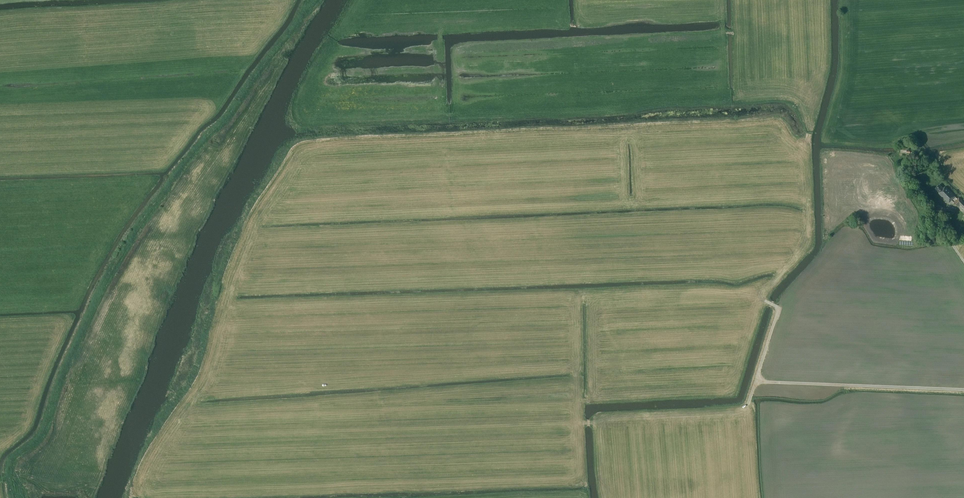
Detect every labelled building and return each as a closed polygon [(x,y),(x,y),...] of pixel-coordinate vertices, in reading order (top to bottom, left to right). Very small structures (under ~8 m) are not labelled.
[(955,195),(946,186),(943,188),(939,184),(936,187),(940,191),(939,192),(948,202),(951,199),(955,195)] [(954,202),(958,205),(960,204),(963,208),(963,202),(959,197),(954,202)]
